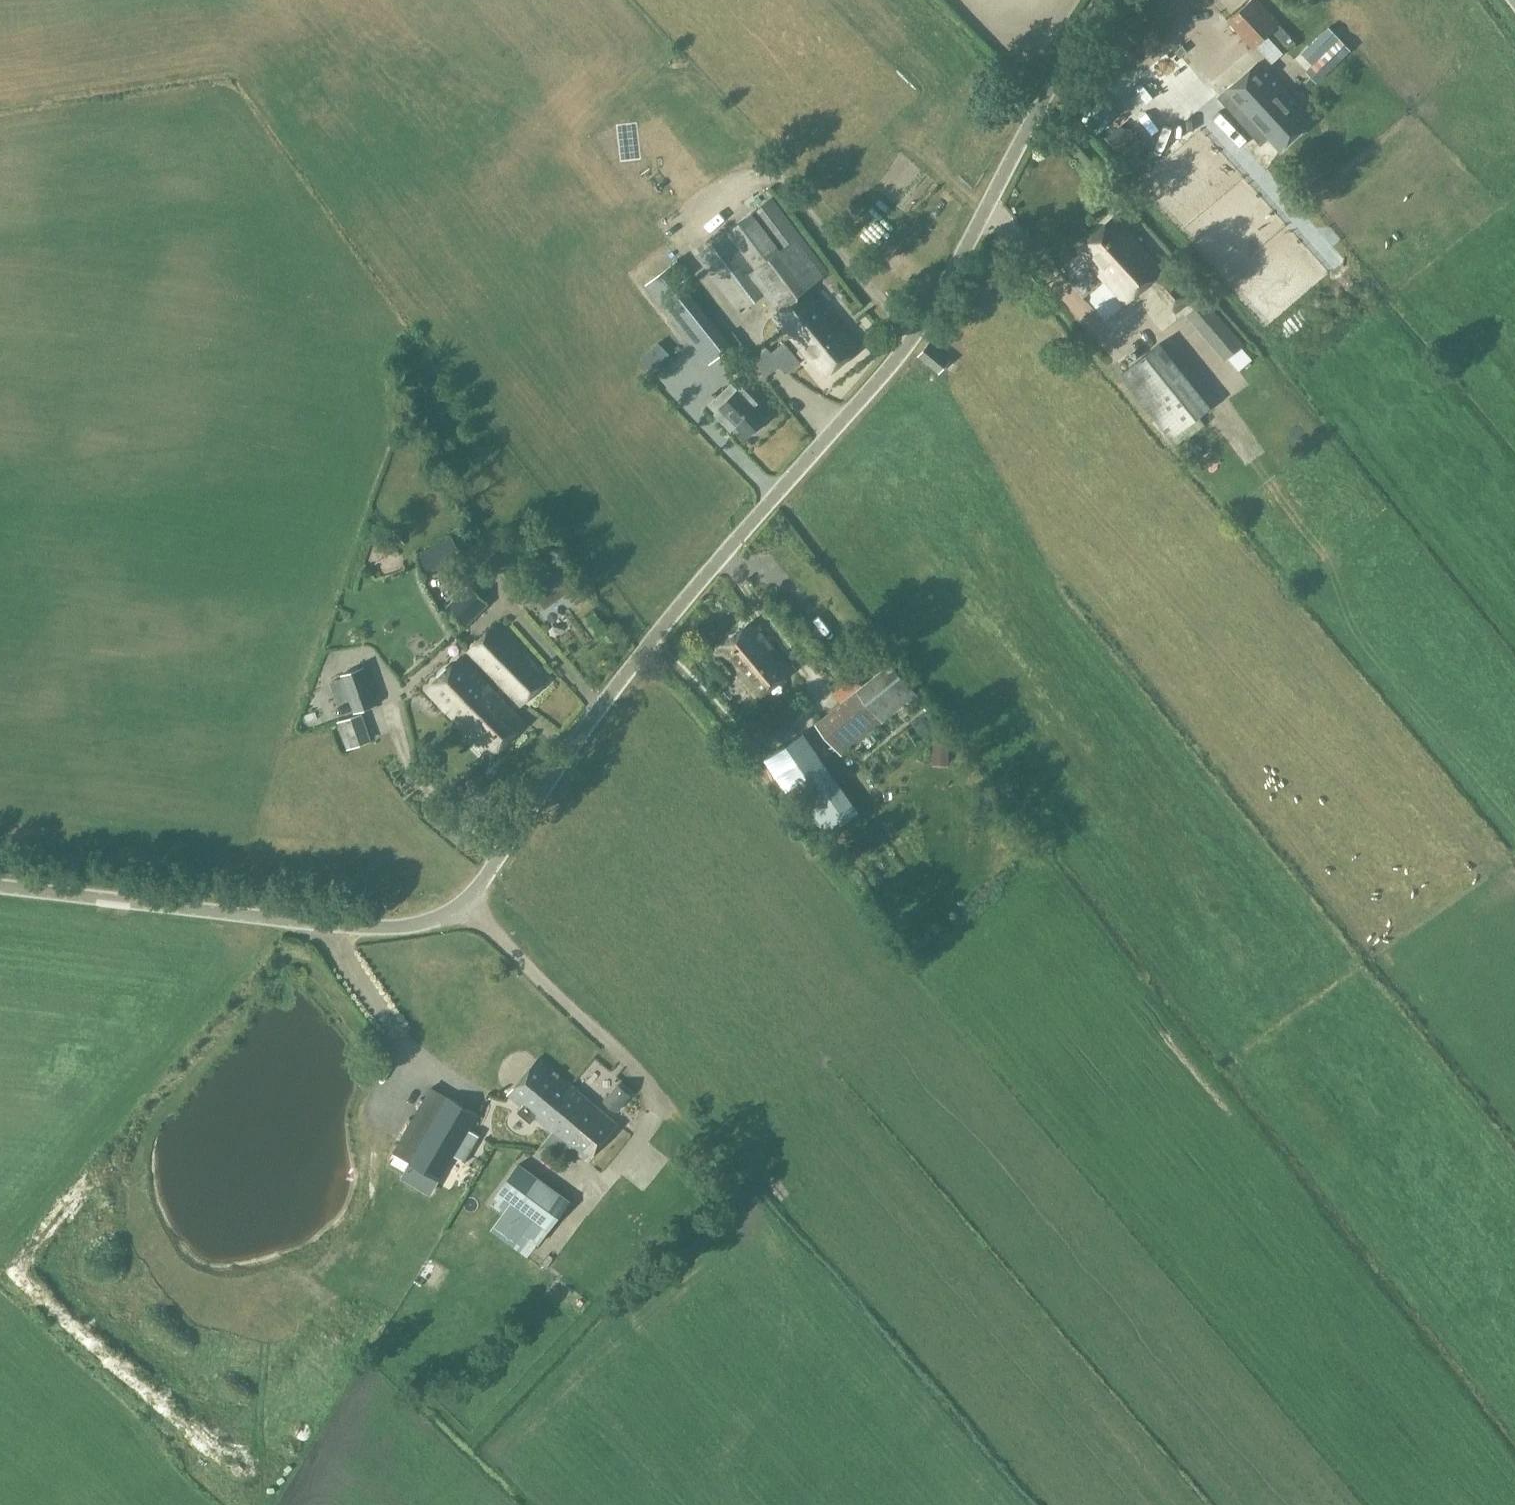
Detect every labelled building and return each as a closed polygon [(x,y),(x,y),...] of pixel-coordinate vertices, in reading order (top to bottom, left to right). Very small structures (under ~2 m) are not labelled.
[(1254,49),(1281,24),(1259,0),(1251,0),(1229,20),(1254,49)] [(1325,81),(1354,53),(1338,36),(1308,64),(1325,81)] [(1222,96),(1254,132),(1260,126),(1280,149),(1308,124),(1297,112),(1301,109),(1259,63),(1222,96)] [(830,272),(771,200),(698,260),(742,314),(771,291),(775,296),(798,278),(808,289),(809,288),(830,272)] [(882,233),(890,226),(871,206),(864,213),(882,233)] [(1171,263),(1162,271),(1115,218),(1079,250),(1126,303),(1138,295),(1150,285),(1175,315),(1198,296),(1171,263)] [(646,284),(709,364),(731,346),(680,282),(689,275),(677,259),(646,284)] [(860,349),(810,289),(809,288),(808,289),(775,316),(801,348),(797,351),(803,357),(807,354),(826,377),(860,349)] [(1244,345),(1205,299),(1187,315),(1226,361),(1244,345)] [(930,342),(920,356),(940,374),(952,360),(930,342)] [(1212,407),(1161,343),(1120,375),(1171,439),(1212,407)] [(653,370),(668,355),(658,344),(642,360),(653,370)] [(416,384),(419,389),(424,390),(429,387),(430,382),(427,377),(422,376),(417,378),(416,384)] [(756,407),(759,403),(743,386),(739,389),(732,382),(710,403),(709,404),(733,428),(736,425),(748,437),(754,431),(755,432),(762,426),(761,424),(767,418),(756,407)] [(389,540),(397,550),(405,544),(397,534),(389,540)] [(460,557),(457,552),(450,539),(418,556),(427,575),(460,557)] [(558,559),(553,563),(522,586),(534,603),(570,576),(558,559)] [(439,595),(462,588),(457,575),(435,583),(439,595)] [(464,628),(471,621),(486,606),(468,587),(445,609),(464,628)] [(758,698),(791,670),(751,623),(718,652),(758,698)] [(494,627),(468,653),(521,706),(547,680),(494,627)] [(524,725),(461,659),(427,691),(490,757),(524,725)] [(858,690),(816,723),(841,754),(882,721),(882,722),(918,693),(893,661),(857,689),(858,690)] [(353,713),(376,705),(363,667),(341,675),(353,713)] [(860,811),(804,733),(762,763),(784,794),(795,785),(829,833),(860,811)] [(366,744),(368,755),(385,753),(384,742),(366,744)] [(949,743),(933,743),(933,765),(948,765),(949,743)] [(428,755),(424,759),(424,765),(428,770),(434,770),(438,765),(438,760),(434,755),(428,755)] [(553,1106),(571,1084),(539,1057),(509,1094),(523,1106),(518,1111),(531,1122),(536,1117),(553,1131),(565,1116),(553,1106)] [(565,1116),(553,1131),(556,1133),(550,1140),(560,1149),(565,1142),(586,1159),(617,1122),(571,1084),(553,1106),(565,1116)] [(617,1113),(632,1095),(618,1084),(604,1102),(617,1113)] [(397,1154),(408,1161),(441,1179),(479,1115),(447,1096),(435,1089),(397,1154)] [(571,1202),(519,1165),(499,1193),(522,1210),(512,1225),(540,1245),(571,1202)]
